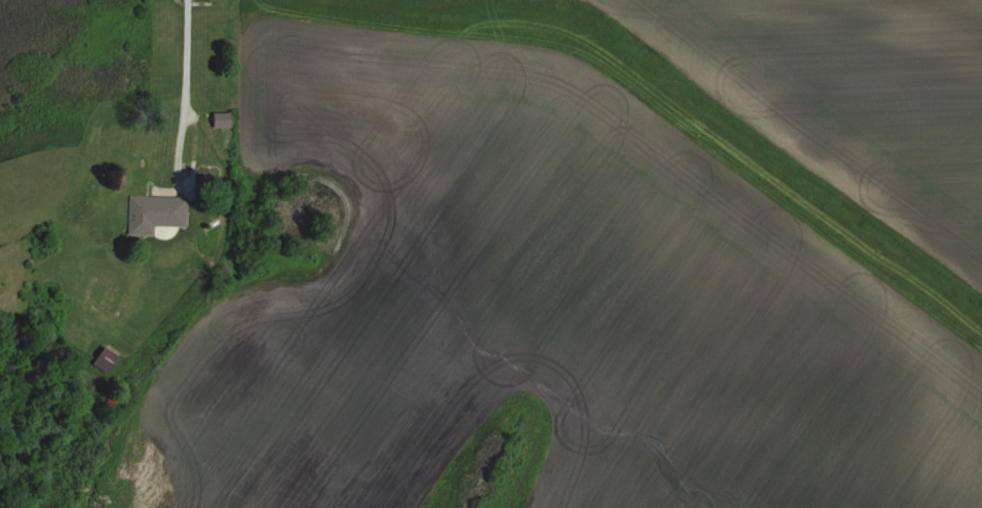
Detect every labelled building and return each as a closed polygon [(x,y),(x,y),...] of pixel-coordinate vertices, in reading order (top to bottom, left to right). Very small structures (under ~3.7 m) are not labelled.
[(213,113),(213,128),(230,128),(230,113),(213,113)] [(153,235),(153,227),(186,228),(187,198),(129,196),(128,235),(153,235)] [(119,358),(104,347),(93,363),(107,374),(119,358)]
